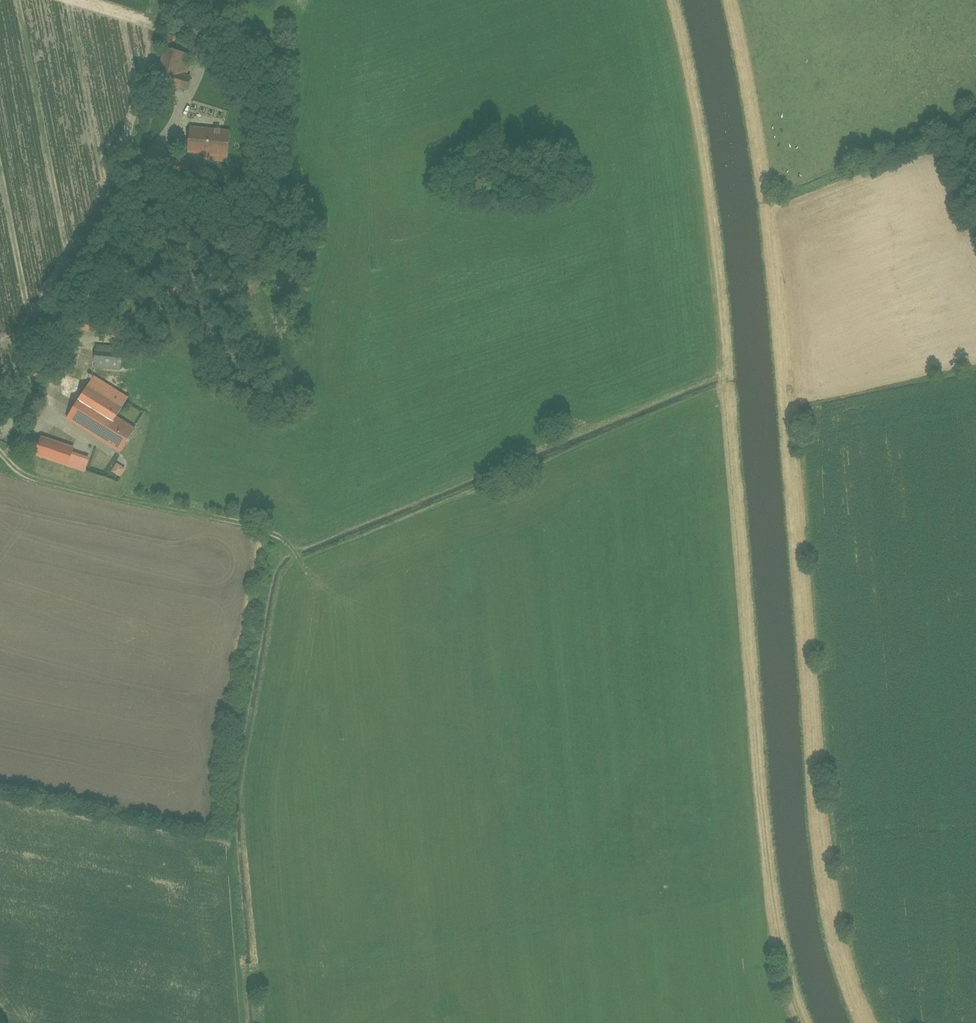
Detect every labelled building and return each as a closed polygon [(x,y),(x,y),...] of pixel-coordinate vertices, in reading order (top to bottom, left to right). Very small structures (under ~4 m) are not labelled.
[(172,49),(163,79),(188,86),(197,56),(172,49)] [(230,132),(195,127),(191,156),(226,160),(230,132)] [(121,349),(98,346),(95,366),(118,369),(121,349)] [(45,368),(35,362),(30,372),(39,377),(45,368)] [(129,401),(94,380),(70,420),(119,449),(130,431),(116,422),(129,401)] [(90,455),(39,439),(34,456),(84,472),(90,455)] [(125,468),(116,463),(110,472),(119,478),(125,468)]
